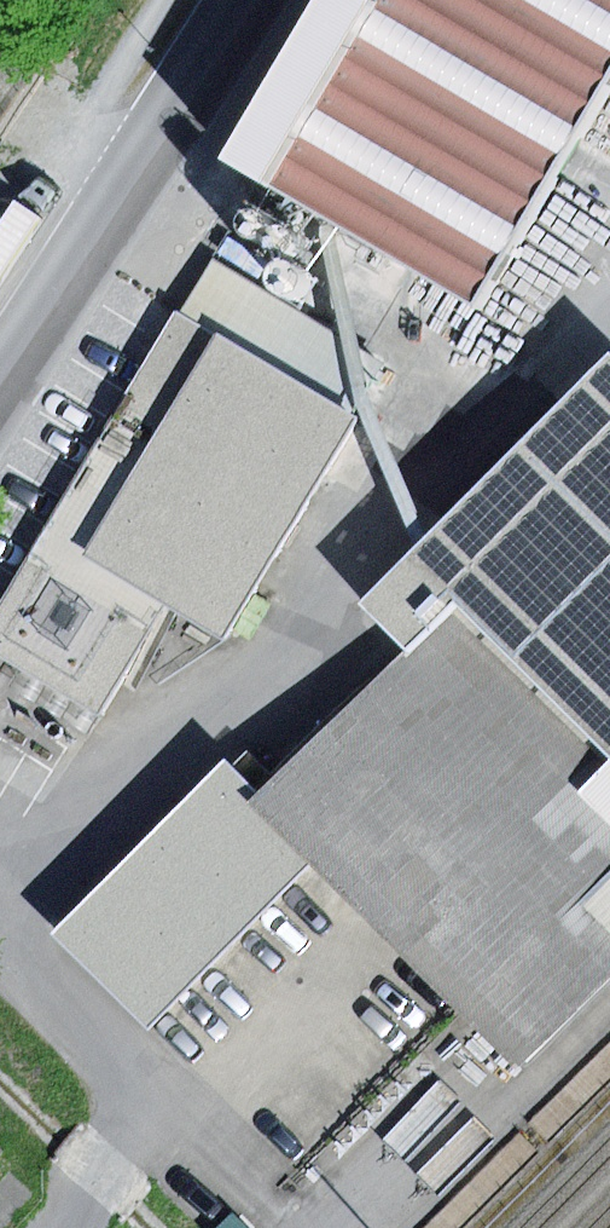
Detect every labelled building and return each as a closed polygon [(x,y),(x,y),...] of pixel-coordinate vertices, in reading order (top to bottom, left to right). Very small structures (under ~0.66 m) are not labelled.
[(221,168),(479,317),(609,90),(609,0),(383,0),(380,5),(372,0),(318,0),(221,168)] [(248,238),(253,239),(257,239),(262,237),(265,234),(267,230),(268,225),(267,221),(265,217),(262,215),(258,213),(253,212),(249,213),(246,215),(242,219),(241,223),(240,227),(242,232),(245,236),(248,238)] [(276,254),(281,256),(286,255),(290,253),(293,250),(295,246),(296,242),(295,237),(293,234),(290,231),(286,229),(282,228),(277,229),(274,231),(270,235),(269,239),(268,244),(270,248),(273,252),(276,254)] [(0,608),(0,649),(104,711),(168,605),(222,638),(353,418),(257,362),(290,307),(209,259),(0,608)] [(279,292),(283,296),(289,298),(294,298),(299,297),(304,294),(308,289),(309,284),(309,278),(307,273),(303,268),(298,265),(293,264),(287,265),(282,268),(278,272),(276,277),(275,283),(276,288),(279,292)] [(386,363),(290,307),(257,362),(353,418),(386,363)] [(414,660),(458,615),(609,765),(609,357),(608,355),(359,606),(414,660)] [(263,811),(314,862),(514,1060),(609,964),(609,765),(458,615),(414,660),(263,811)] [(148,1028),(314,862),(263,811),(224,772),(58,939),(148,1028)]
